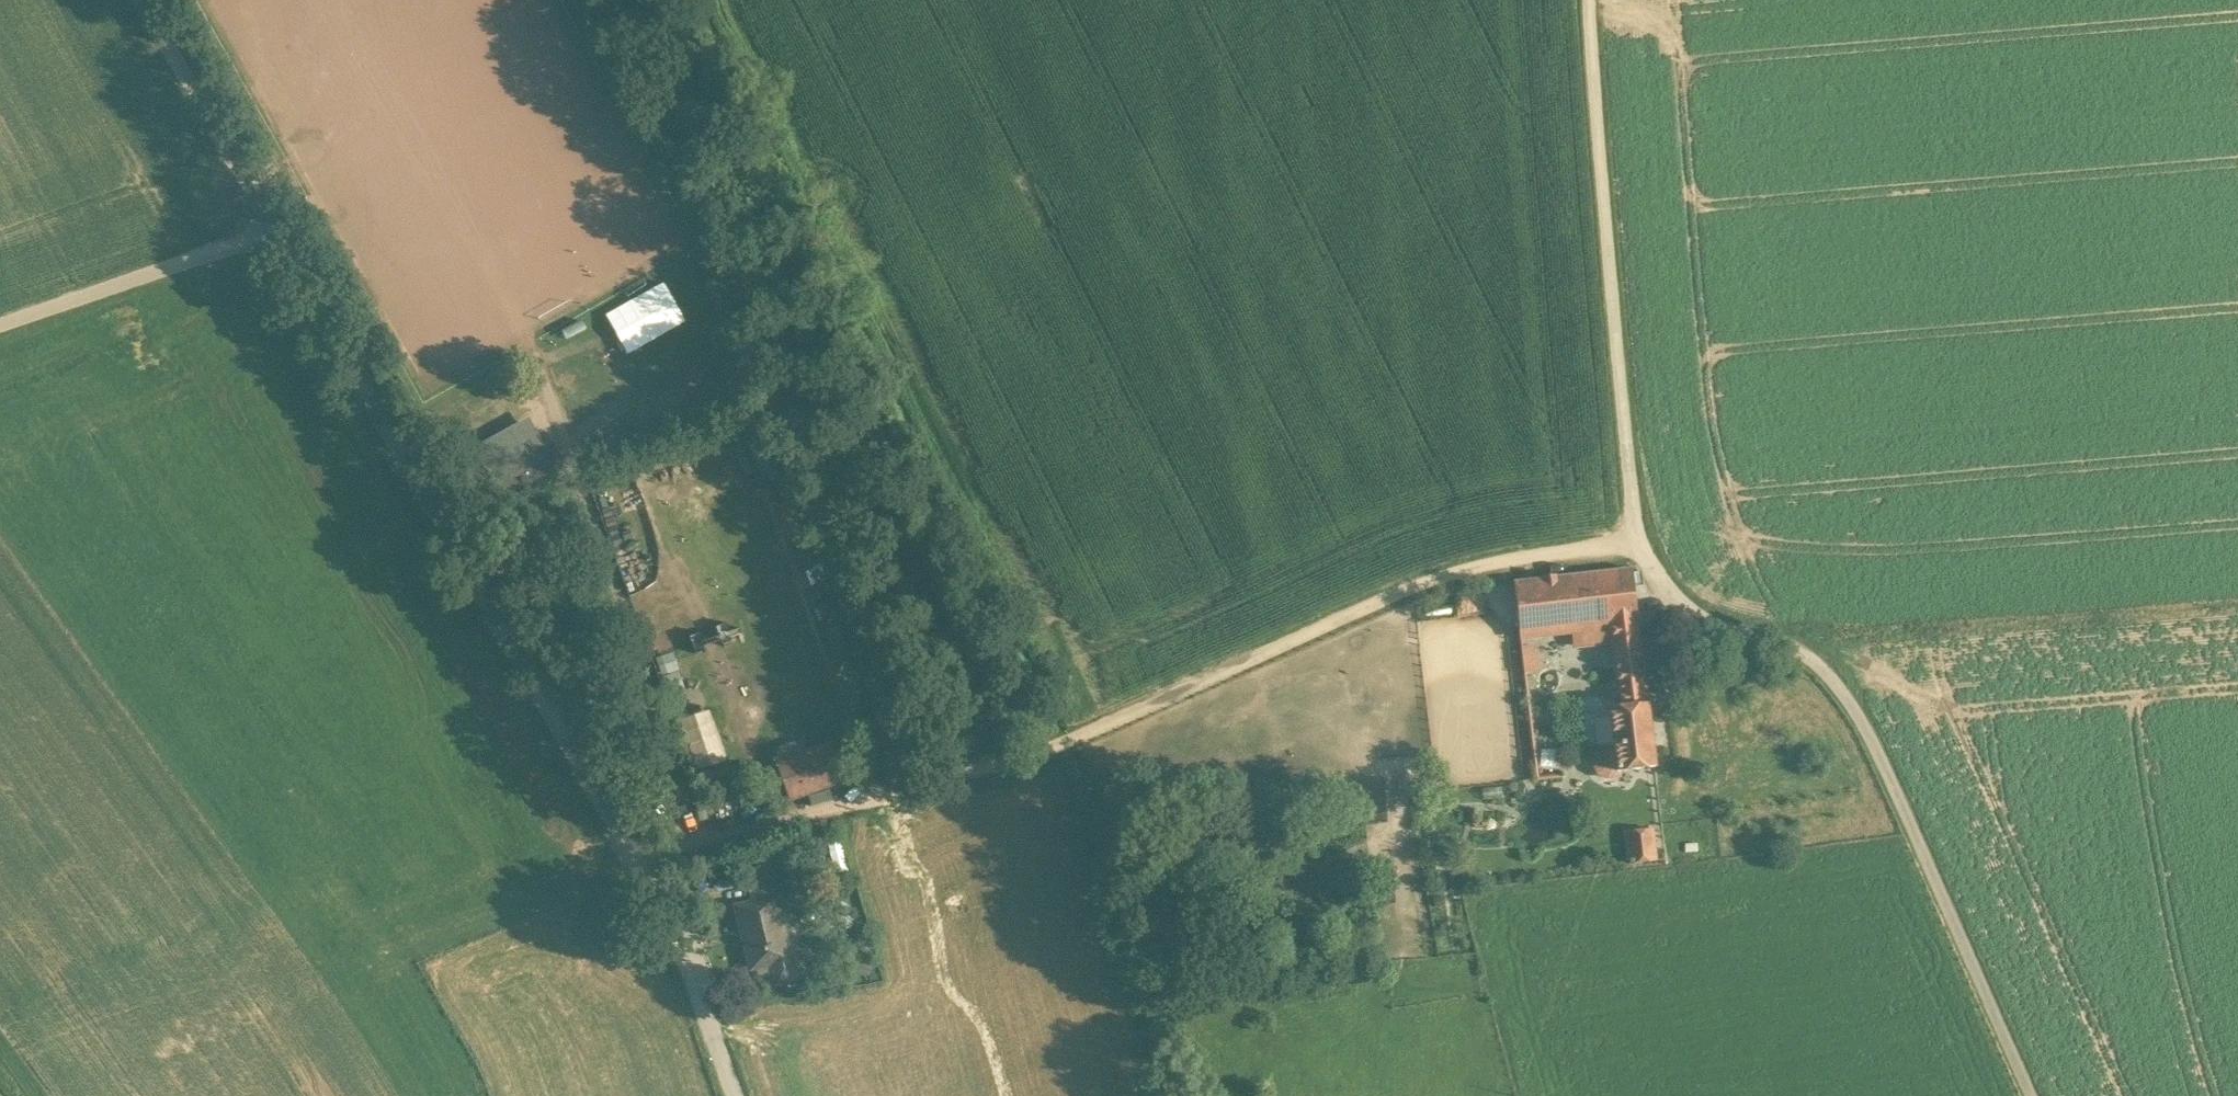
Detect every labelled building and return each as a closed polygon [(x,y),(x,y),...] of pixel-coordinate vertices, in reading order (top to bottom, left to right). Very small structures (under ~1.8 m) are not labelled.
[(530,425),(478,454),(505,501),(566,467),(552,443),(543,448),(530,425)] [(486,480),(473,457),(462,463),(475,486),(486,480)] [(1630,569),(1514,583),(1520,634),(1609,624),(1637,621),(1630,569)] [(1637,621),(1609,624),(1620,707),(1647,705),(1637,621)] [(1536,646),(1521,648),(1524,673),(1539,671),(1536,646)] [(1605,718),(1609,717),(1613,746),(1616,772),(1617,772),(1655,767),(1647,705),(1620,707),(1617,708),(1617,703),(1615,698),(1611,694),(1607,692),(1602,692),(1597,694),(1593,697),(1591,702),(1591,706),(1592,711),(1595,715),(1600,717),(1605,718)] [(698,767),(725,758),(708,709),(682,718),(698,767)] [(826,746),(778,763),(791,799),(839,782),(826,746)] [(1602,747),(1595,754),(1593,764),(1598,773),(1606,778),(1617,777),(1617,772),(1616,772),(1613,746),(1602,747)] [(1653,829),(1626,832),(1630,864),(1656,860),(1653,829)] [(781,851),(733,862),(737,877),(744,875),(750,900),(776,895),(812,886),(806,861),(784,866),(781,851)] [(776,898),(736,907),(751,969),(772,964),(777,984),(806,977),(800,953),(790,956),(776,898)] [(870,958),(855,951),(848,965),(862,972),(870,958)]
